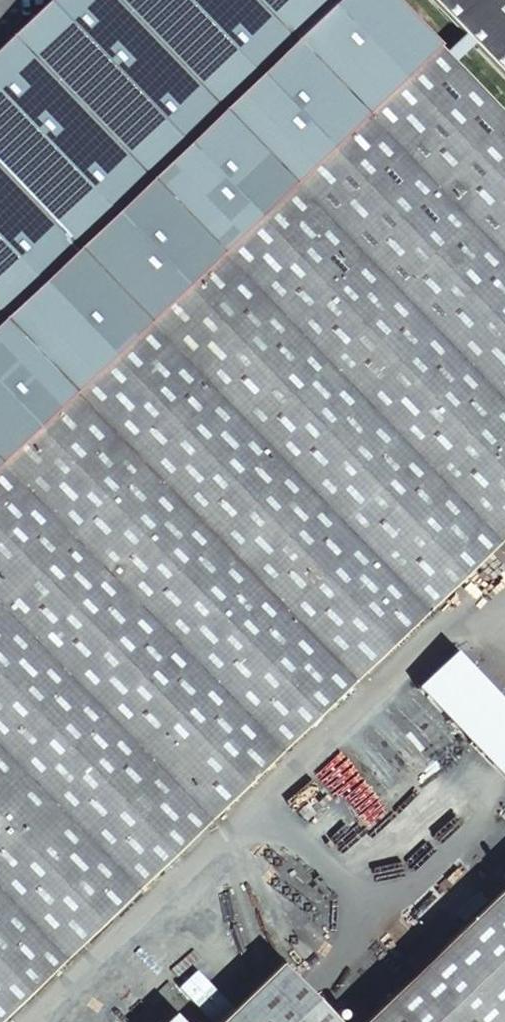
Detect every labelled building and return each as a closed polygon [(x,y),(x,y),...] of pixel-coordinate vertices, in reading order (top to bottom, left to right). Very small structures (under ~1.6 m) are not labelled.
[(504,537),(504,122),(390,0),(56,0),(0,54),(0,1019),(504,537)] [(504,83),(504,7),(498,0),(425,0),(504,83)] [(369,1021),(504,1021),(504,892),(369,1021)] [(279,971),(226,1021),(327,1021),(279,971)]
